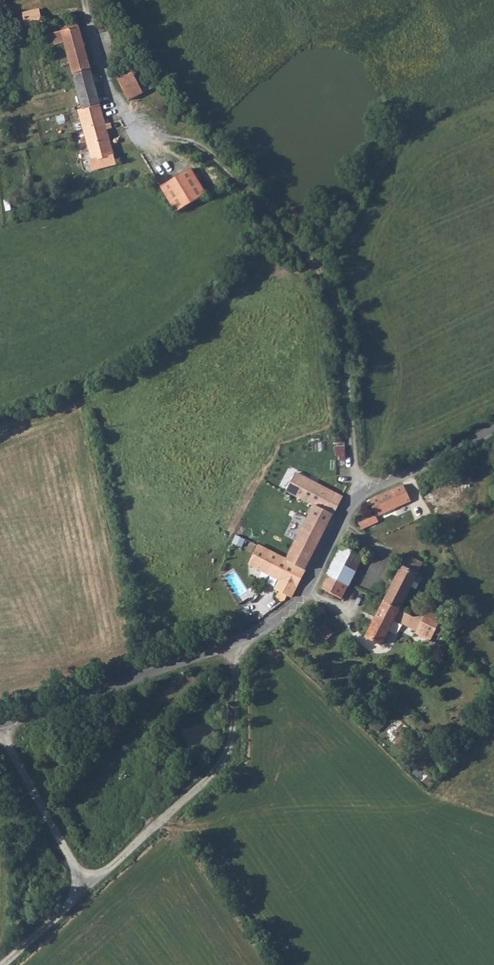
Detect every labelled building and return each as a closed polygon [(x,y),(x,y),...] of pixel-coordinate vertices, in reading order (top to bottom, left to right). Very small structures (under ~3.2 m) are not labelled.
[(41,23),(37,10),(26,12),(18,16),(17,23),(23,27),(41,23)] [(108,32),(121,25),(117,16),(103,23),(108,32)] [(93,83),(93,82),(77,20),(61,23),(62,32),(54,34),(57,46),(66,45),(76,86),(80,85),(93,83)] [(129,100),(152,88),(147,76),(138,80),(130,64),(116,71),(119,78),(118,79),(129,100)] [(103,119),(93,83),(80,85),(76,86),(81,109),(78,109),(93,170),(116,164),(106,129),(111,128),(108,118),(103,119)] [(174,211),(205,194),(190,168),(159,187),(174,211)] [(291,597),(341,498),(295,474),(286,492),(316,507),(288,560),(258,545),(249,563),(279,579),(271,593),(285,600),(291,597)] [(458,476),(422,497),(431,515),(423,519),(429,531),(473,506),(458,476)] [(410,502),(403,485),(396,488),(403,505),(410,502)] [(376,516),(358,521),(359,524),(366,522),(368,527),(379,522),(376,516),(403,505),(396,488),(370,501),(376,516)] [(353,508),(355,514),(358,521),(376,516),(370,501),(353,508)] [(288,531),(298,535),(307,516),(297,511),(288,531)] [(342,547),(327,577),(347,587),(363,558),(342,547)] [(402,568),(417,577),(427,559),(411,550),(402,568)] [(383,604),(399,612),(414,582),(419,584),(421,579),(417,577),(402,568),(383,604)] [(347,587),(327,577),(321,588),(340,599),(347,587)] [(381,646),(399,612),(383,604),(365,638),(381,646)] [(428,619),(443,630),(447,622),(428,610),(423,619),(428,619)] [(435,633),(439,635),(441,636),(443,634),(443,630),(428,619),(423,619),(416,633),(430,641),(435,633)] [(323,623),(317,631),(327,640),(334,633),(323,623)]
